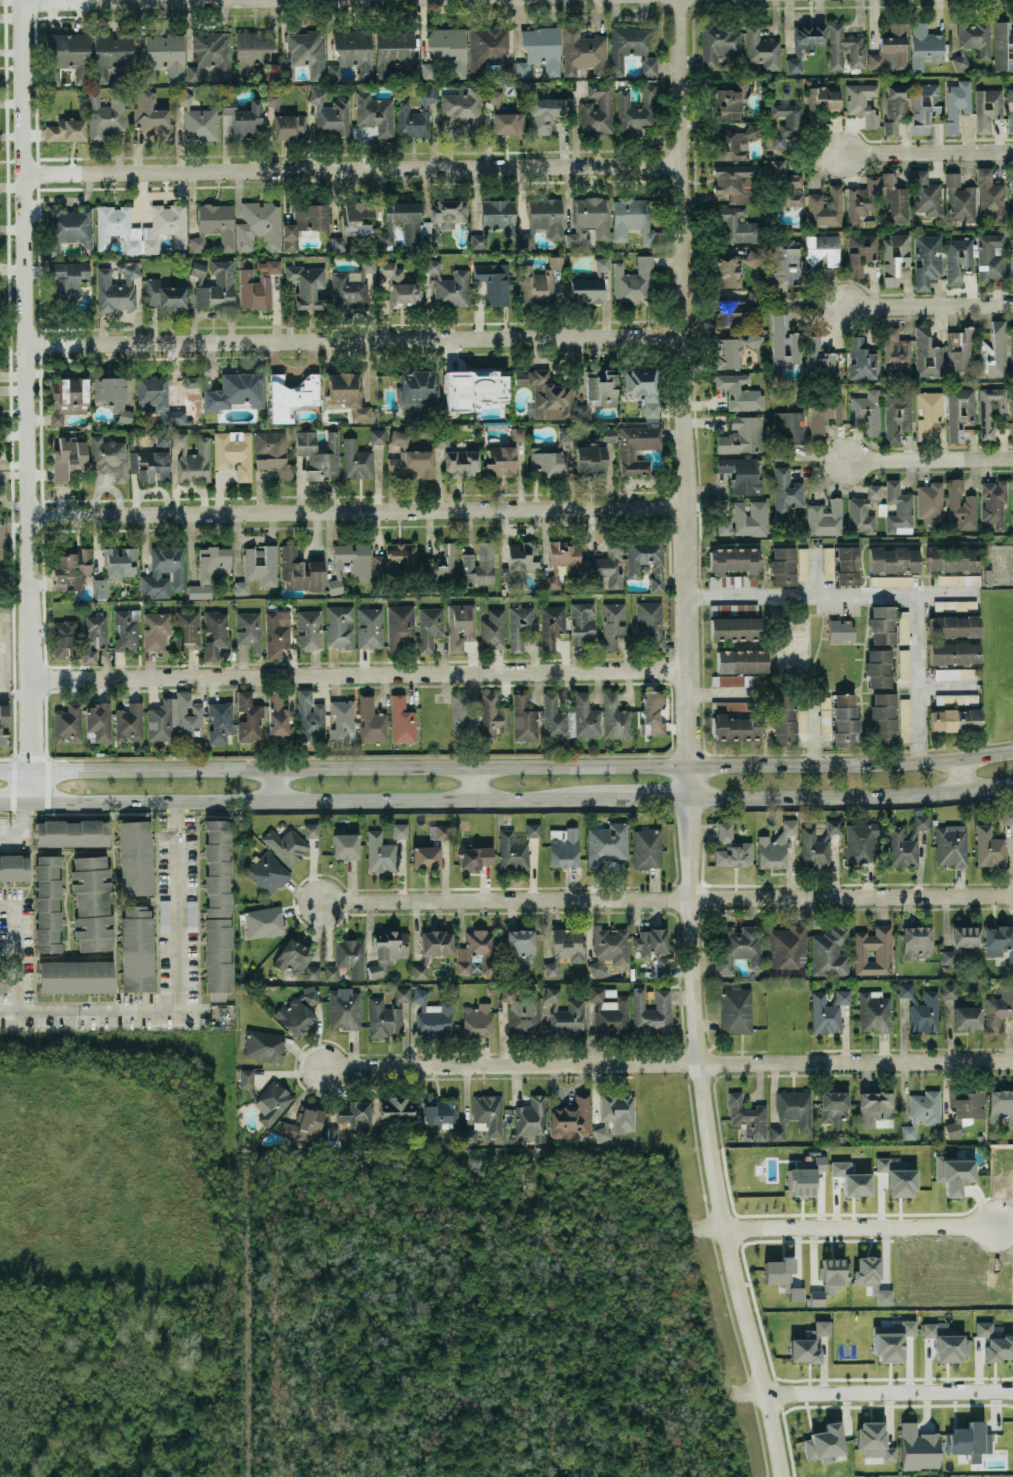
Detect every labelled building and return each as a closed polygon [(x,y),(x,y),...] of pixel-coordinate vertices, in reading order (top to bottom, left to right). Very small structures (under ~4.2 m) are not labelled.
[(994,70),(1012,70),(1012,31),(1009,31),(1009,21),(994,21),(994,70)] [(869,69),(906,69),(905,22),(888,22),(888,31),(879,31),(879,53),(869,54),(869,69)] [(944,33),(926,33),(927,22),(912,22),(911,70),(924,71),(924,59),(943,60),(944,33)] [(979,60),(990,59),(990,22),(958,22),(958,48),(979,47),(979,60)] [(843,69),(843,46),(849,46),(849,68),(865,67),(864,36),(842,37),(842,23),(828,23),(829,70),(843,69)] [(702,67),(717,67),(717,54),(741,54),(740,29),(712,30),(712,24),(701,25),(702,67)] [(823,24),(794,25),(795,58),(786,58),(787,73),(802,72),(801,52),(815,51),(815,42),(824,42),(823,24)] [(611,25),(610,75),(623,75),(624,54),(642,54),(641,75),(657,75),(657,56),(651,56),(651,25),(611,25)] [(780,70),(779,40),(760,40),(759,25),(745,25),(746,63),(763,63),(763,70),(780,70)] [(563,27),(564,76),(577,76),(577,67),(593,67),(593,76),(607,75),(606,36),(579,37),(579,26),(563,27)] [(559,27),(522,28),(523,61),(516,61),(516,77),(530,77),(530,63),(545,63),(545,77),(560,76),(559,27)] [(465,28),(428,29),(428,58),(445,58),(445,78),(466,78),(465,28)] [(507,28),(470,28),(470,73),(481,73),(481,63),(506,63),(507,28)] [(286,32),(287,51),(291,51),(291,65),(309,65),(309,80),(325,79),(324,31),(286,32)] [(335,31),(335,64),(328,64),(328,78),(340,78),(340,65),(358,65),(357,75),(372,75),(372,31),(335,31)] [(414,31),(376,32),(376,78),(395,78),(395,64),(409,63),(409,48),(414,48),(414,31)] [(231,32),(194,33),(194,66),(215,65),(215,81),(231,80),(231,32)] [(236,32),(235,80),(250,80),(251,64),(273,64),(273,32),(236,32)] [(89,33),(46,33),(47,83),(60,83),(60,67),(75,67),(75,83),(90,82),(89,33)] [(94,33),(94,83),(108,83),(108,67),(132,66),(131,37),(112,37),(112,33),(94,33)] [(166,82),(185,81),(184,33),(165,34),(165,36),(146,36),(147,67),(166,67),(166,82)] [(956,71),(970,66),(965,53),(951,58),(956,71)] [(279,81),(279,64),(266,63),(265,80),(279,81)] [(421,78),(434,78),(435,63),(422,63),(421,78)] [(294,79),(294,65),(282,65),(281,79),(294,79)] [(199,81),(200,66),(187,66),(187,81),(199,81)] [(971,113),(971,80),(958,79),(958,85),(946,85),(946,135),(959,135),(959,113),(971,113)] [(740,118),(739,102),(747,102),(747,80),(733,81),(733,89),(714,89),(714,107),(718,107),(718,119),(740,118)] [(613,84),(588,83),(587,97),(598,97),(598,104),(581,104),(581,132),(612,133),(613,84)] [(940,116),(939,83),(912,84),(913,134),(928,134),(927,116),(940,116)] [(656,128),(655,84),(642,84),(642,107),(630,107),(630,90),(617,90),(617,128),(656,128)] [(846,84),(846,114),(864,114),(865,128),(878,128),(878,114),(873,114),(872,104),(866,104),(866,96),(878,96),(878,84),(846,84)] [(885,135),(897,135),(897,121),(906,121),(907,86),(886,85),(885,135)] [(424,109),(429,107),(428,103),(437,100),(433,86),(418,91),(424,109)] [(470,118),(470,129),(481,128),(480,86),(458,87),(458,93),(441,94),(442,115),(450,115),(450,119),(470,118)] [(808,87),(809,110),(839,110),(839,90),(826,90),(826,87),(808,87)] [(503,92),(490,88),(485,102),(499,107),(503,92)] [(976,89),(976,133),(991,134),(991,119),(1003,119),(1003,89),(976,89)] [(264,105),(279,107),(281,92),(266,90),(264,105)] [(349,135),(349,99),(332,99),(332,105),(324,106),(324,90),(310,90),(310,103),(316,103),(316,135),(349,135)] [(173,140),(173,122),(169,122),(168,108),(155,109),(155,91),(134,92),(135,128),(156,127),(156,140),(173,140)] [(124,129),(124,94),(110,94),(110,106),(100,106),(99,92),(89,92),(89,141),(105,141),(105,130),(124,129)] [(217,109),(191,109),(191,92),(178,92),(178,104),(184,104),(184,140),(217,139),(217,109)] [(371,92),(356,92),(357,126),(377,125),(377,137),(393,137),(393,98),(371,99),(371,92)] [(430,136),(429,111),(409,111),(409,98),(397,99),(398,136),(430,136)] [(551,134),(551,118),(564,118),(564,99),(530,98),(529,134),(551,134)] [(233,138),(245,138),(245,132),(260,132),(260,99),(250,99),(250,111),(236,111),(236,99),(221,99),(221,114),(233,114),(233,138)] [(802,104),(771,104),(771,116),(785,116),(785,125),(779,125),(779,134),(771,134),(771,148),(785,148),(785,137),(802,137),(802,104)] [(524,113),(494,113),(493,133),(524,134),(524,113)] [(273,115),(273,139),(306,138),(305,114),(273,115)] [(85,140),(85,119),(57,119),(57,125),(45,125),(45,141),(85,140)] [(714,160),(749,160),(748,140),(759,140),(759,124),(746,125),(746,129),(713,130),(714,160)] [(785,160),(770,160),(770,174),(784,174),(785,160)] [(729,203),(753,202),(752,165),(714,166),(715,194),(729,193),(729,203)] [(991,167),(978,167),(979,213),(992,213),(993,219),(1004,219),(1003,184),(992,184),(991,167)] [(914,211),(924,211),(925,216),(941,215),(940,182),(928,183),(927,169),(913,169),(914,211)] [(885,223),(908,223),(908,187),(896,187),(895,172),(884,172),(885,223)] [(946,173),(948,220),(963,219),(963,223),(976,222),(975,187),(960,187),(959,172),(946,173)] [(803,174),(784,174),(785,205),(803,205),(803,174)] [(848,225),(859,225),(859,215),(868,215),(868,209),(880,209),(879,175),(866,175),(866,187),(847,188),(848,225)] [(808,193),(809,225),(842,224),(841,184),(830,184),(830,204),(824,204),(824,193),(808,193)] [(580,247),(580,226),(595,226),(595,239),(609,239),(609,196),(574,197),(574,233),(565,233),(565,247),(580,247)] [(613,241),(628,241),(628,229),(641,229),(641,246),(655,246),(655,231),(648,231),(648,197),(622,197),(622,200),(613,200),(613,241)] [(467,221),(467,199),(436,200),(437,208),(429,209),(429,222),(423,222),(424,231),(455,230),(454,221),(467,221)] [(481,200),(481,234),(473,234),(473,249),(487,248),(487,228),(502,228),(503,240),(515,240),(515,199),(481,200)] [(562,239),(562,199),(529,199),(529,233),(519,233),(519,247),(534,247),(534,228),(549,227),(549,239),(562,239)] [(281,251),(280,203),(261,203),(261,201),(241,202),(242,223),(236,223),(237,250),(253,250),(252,234),(267,234),(267,251),(281,251)] [(342,228),(360,228),(360,217),(373,217),(372,201),(342,202),(342,228)] [(385,203),(386,232),(376,232),(376,246),(393,245),(392,222),(404,221),(405,244),(420,244),(419,202),(385,203)] [(232,203),(198,205),(199,237),(190,237),(190,252),(206,252),(205,233),(221,232),(221,251),(234,250),(232,203)] [(186,248),(185,205),(162,205),(162,204),(151,204),(152,227),(143,227),(143,253),(158,252),(158,233),(173,233),(173,248),(186,248)] [(298,250),(298,229),(328,229),(328,204),(294,204),(294,224),(283,224),(283,251),(298,250)] [(92,208),(61,209),(61,206),(46,206),(47,255),(58,255),(58,241),(83,241),(83,249),(92,249),(92,208)] [(140,227),(130,227),(130,206),(97,206),(97,250),(110,250),(110,234),(125,234),(125,253),(140,253),(140,227)] [(726,242),(757,242),(757,220),(746,220),(745,206),(714,207),(714,221),(726,221),(726,242)] [(425,232),(425,245),(441,246),(441,233),(425,232)] [(848,235),(849,277),(861,277),(861,258),(877,258),(876,234),(848,235)] [(838,235),(805,236),(805,263),(814,262),(814,268),(839,267),(838,235)] [(910,266),(909,235),(882,235),(883,287),(898,286),(897,266),(910,266)] [(929,278),(941,278),(941,235),(915,235),(915,259),(921,258),(922,267),(914,267),(915,291),(929,291),(929,278)] [(978,280),(1004,280),(1003,255),(994,255),(994,246),(1003,246),(1003,235),(978,235),(978,280)] [(801,284),(799,239),(772,240),(773,291),(787,291),(787,285),(801,284)] [(946,239),(947,286),(961,286),(961,272),(973,272),(973,239),(946,239)] [(715,256),(716,287),(741,286),(741,265),(760,264),(759,250),(747,250),(747,255),(715,256)] [(615,304),(639,303),(639,297),(652,297),(651,255),(637,255),(637,273),(623,273),(623,261),(614,262),(615,304)] [(553,269),(564,269),(563,256),(548,256),(549,271),(533,272),(533,264),(520,264),(521,303),(554,303),(553,269)] [(596,271),(610,270),(609,257),(595,258),(596,271)] [(425,272),(439,274),(442,261),(427,258),(425,272)] [(233,260),(210,260),(211,274),(215,274),(215,286),(195,286),(196,308),(234,308),(233,260)] [(271,308),(271,273),(281,273),(281,260),(259,261),(259,281),(253,281),(253,268),(240,268),(240,309),(271,308)] [(208,264),(194,261),(191,275),(199,276),(198,284),(204,285),(208,264)] [(390,305),(422,305),(422,280),(404,280),(404,268),(396,268),(396,261),(379,261),(379,277),(390,277),(390,305)] [(50,263),(51,301),(79,300),(78,278),(90,278),(89,262),(50,263)] [(98,310),(135,310),(135,277),(140,277),(140,262),(118,262),(118,272),(125,272),(125,283),(111,283),(110,267),(97,267),(98,310)] [(486,305),(509,305),(508,289),(510,289),(509,262),(486,263),(487,265),(473,266),(474,281),(485,280),(486,305)] [(332,272),(333,308),(368,307),(367,270),(367,264),(361,264),(361,271),(332,272)] [(296,309),(323,308),(323,299),(316,299),(316,288),(325,288),(324,266),(285,267),(285,281),(296,281),(296,309)] [(469,269),(454,269),(453,279),(435,278),(434,305),(468,306),(469,269)] [(603,302),(602,277),(570,278),(571,303),(603,302)] [(161,287),(160,278),(144,278),(145,309),(186,308),(186,286),(161,287)] [(756,305),(757,291),(748,291),(748,301),(715,300),(714,326),(744,327),(745,305),(756,305)] [(787,313),(772,314),(773,364),(801,364),(800,332),(787,332),(787,313)] [(981,335),(982,376),(1006,376),(1005,319),(991,320),(991,335),(981,335)] [(943,376),(943,346),(930,346),(929,325),(915,326),(916,377),(943,376)] [(972,327),(963,326),(963,332),(948,331),(947,370),(970,371),(972,327)] [(911,377),(910,339),(898,339),(898,327),(884,327),(885,369),(900,369),(900,378),(911,377)] [(716,368),(742,368),(742,346),(760,346),(760,333),(749,333),(749,338),(716,337),(716,368)] [(820,352),(821,335),(807,335),(807,369),(821,369),(821,376),(835,376),(835,352),(820,352)] [(624,369),(625,398),(645,397),(645,422),(658,422),(656,368),(624,369)] [(534,419),(573,418),(591,418),(590,407),(617,406),(616,369),(603,369),(603,371),(585,372),(586,404),(572,405),(572,385),(550,386),(549,369),(516,370),(516,386),(533,385),(534,419)] [(446,410),(482,410),(482,403),(507,403),(507,373),(497,373),(497,370),(445,371),(446,410)] [(412,420),(426,420),(426,406),(436,406),(436,371),(400,371),(400,385),(399,385),(399,408),(412,408),(412,420)] [(326,407),(352,407),(352,422),(372,422),(372,406),(361,406),(360,372),(326,373),(326,407)] [(263,407),(263,373),(221,373),(221,389),(203,389),(203,410),(230,410),(230,403),(250,403),(250,407),(263,407)] [(270,423),(289,422),(288,405),(319,404),(319,373),(309,373),(309,379),(300,379),(300,387),(283,387),(283,373),(269,373),(270,423)] [(764,410),(763,388),(741,389),(741,382),(749,382),(749,374),(715,374),(715,388),(728,388),(729,411),(764,410)] [(137,410),(167,411),(167,376),(137,375),(137,410)] [(199,376),(184,377),(185,388),(199,387),(199,376)] [(64,413),(86,413),(87,378),(51,377),(49,425),(63,425),(64,413)] [(93,399),(104,399),(104,407),(119,407),(119,422),(132,422),(132,410),(125,410),(126,377),(93,377),(93,399)] [(880,436),(879,388),(867,388),(867,397),(851,397),(852,424),(866,424),(866,436),(880,436)] [(994,440),(994,421),(1006,421),(1007,388),(981,388),(980,439),(994,440)] [(975,421),(975,389),(948,389),(949,442),(963,442),(962,428),(958,428),(958,421),(975,421)] [(884,392),(885,444),(899,443),(899,430),(912,430),(911,391),(884,392)] [(942,391),(916,392),(917,407),(922,407),(922,418),(917,418),(917,440),(931,440),(931,429),(943,429),(942,391)] [(841,393),(810,394),(811,435),(825,435),(824,417),(833,417),(833,424),(842,424),(841,393)] [(185,409),(168,410),(168,424),(186,424),(185,409)] [(804,443),(803,411),(773,412),(775,460),(790,460),(790,444),(804,443)] [(717,453),(763,452),(763,416),(729,416),(729,433),(716,433),(717,453)] [(661,448),(661,426),(619,427),(620,476),(650,475),(650,459),(636,459),(635,449),(661,448)] [(573,427),(558,427),(558,441),(573,441),(573,427)] [(616,428),(603,428),(602,442),(616,442),(616,428)] [(385,444),(385,429),(370,430),(371,444),(385,444)] [(408,433),(392,429),(389,443),(405,447),(408,433)] [(523,441),(524,429),(512,429),(512,440),(523,441)] [(251,431),(214,432),(215,469),(230,469),(230,461),(237,461),(237,481),(252,481),(251,431)] [(255,432),(256,468),(277,467),(277,480),(293,479),(292,463),(286,463),(285,431),(255,432)] [(338,431),(327,431),(327,452),(317,452),(317,431),(296,431),(296,455),(307,455),(307,480),(322,480),(322,476),(338,476),(338,431)] [(173,446),(187,446),(187,432),(172,433),(173,446)] [(449,447),(449,432),(434,432),(434,447),(449,447)] [(91,471),(114,470),(114,483),(128,482),(127,441),(102,441),(102,435),(90,436),(91,471)] [(210,436),(197,436),(197,454),(178,454),(177,483),(192,483),(192,482),(210,482),(210,436)] [(343,478),(372,477),(371,450),(357,451),(357,437),(342,437),(343,478)] [(156,446),(166,446),(166,438),(156,438),(156,446)] [(432,478),(431,445),(399,446),(400,457),(388,458),(389,475),(422,474),(422,479),(432,478)] [(516,445),(489,446),(489,463),(485,463),(485,476),(516,476),(516,445)] [(606,471),(605,445),(576,445),(576,471),(606,471)] [(531,470),(546,470),(546,476),(564,475),(563,447),(530,448),(531,470)] [(445,451),(445,478),(464,477),(464,474),(479,473),(478,450),(445,451)] [(169,479),(168,451),(129,451),(130,473),(138,473),(138,481),(156,481),(156,480),(169,479)] [(732,494),(762,494),(761,477),(756,477),(756,458),(716,458),(716,472),(731,472),(732,494)] [(774,467),(775,515),(791,514),(790,507),(803,506),(803,481),(789,482),(789,466),(774,467)] [(976,495),(962,495),(962,491),(963,491),(963,478),(950,478),(950,518),(959,518),(959,528),(976,528),(976,495)] [(886,533),(897,533),(897,527),(913,527),(913,493),(900,494),(899,479),(886,480),(886,504),(896,503),(896,515),(886,515),(886,533)] [(1007,480),(996,480),(996,482),(982,482),(982,522),(994,522),(994,530),(1003,530),(1003,504),(1007,504),(1007,480)] [(918,486),(918,518),(925,518),(925,523),(943,523),(943,481),(930,481),(930,486),(918,486)] [(848,498),(849,533),(875,532),(875,514),(868,515),(867,507),(873,507),(873,498),(881,498),(881,484),(867,484),(867,497),(848,498)] [(809,504),(808,534),(841,534),(842,498),(831,497),(831,511),(822,511),(822,504),(809,504)] [(767,535),(766,501),(749,501),(749,515),(743,515),(743,501),(732,501),(732,520),(719,520),(719,535),(767,535)] [(663,592),(663,539),(627,539),(627,578),(640,578),(639,563),(653,563),(654,577),(650,577),(650,592),(663,592)] [(493,584),(494,542),(478,541),(478,564),(474,564),(474,554),(463,554),(463,584),(493,584)] [(333,544),(334,568),(344,568),(344,561),(350,561),(350,581),(371,581),(371,542),(354,542),(354,544),(333,544)] [(425,561),(425,580),(456,580),(456,542),(443,542),(443,561),(425,561)] [(508,571),(502,571),(502,582),(517,582),(517,572),(539,571),(538,542),(507,543),(508,571)] [(581,542),(551,542),(551,576),(545,576),(545,589),(565,589),(565,576),(581,575),(581,542)] [(417,543),(395,543),(395,549),(387,549),(387,555),(374,555),(373,570),(416,571),(417,543)] [(622,589),(622,574),(617,574),(617,559),(622,559),(621,543),(607,543),(607,557),(587,557),(587,589),(622,589)] [(323,560),(308,561),(308,570),(303,570),(302,560),(297,560),(297,544),(281,544),(282,580),(291,580),(292,590),(324,589),(323,560)] [(184,546),(151,546),(152,575),(141,576),(141,598),(170,597),(170,577),(161,577),(161,572),(173,572),(173,590),(185,589),(184,546)] [(200,584),(188,585),(188,598),(212,598),(211,580),(221,580),(221,572),(230,572),(230,546),(199,547),(200,584)] [(276,546),(244,546),(244,581),(234,581),(234,595),(249,595),(249,579),(259,579),(260,587),(277,586),(276,546)] [(859,584),(858,546),(837,546),(837,584),(859,584)] [(928,571),(978,570),(978,546),(928,547),(928,571)] [(105,576),(137,576),(136,547),(119,547),(105,547),(105,576)] [(710,587),(759,586),(758,547),(709,548),(710,587)] [(795,547),(771,547),(771,585),(795,585),(795,547)] [(834,547),(823,547),(824,579),(834,578),(834,547)] [(870,572),(919,571),(919,547),(869,548),(870,572)] [(809,579),(808,548),(798,548),(799,580),(809,579)] [(91,551),(59,551),(59,568),(52,568),(52,590),(66,590),(66,575),(74,576),(73,589),(84,589),(84,576),(91,576),(91,551)] [(870,585),(912,586),(913,576),(871,575),(870,585)] [(937,584),(969,585),(969,575),(938,575),(937,584)] [(344,592),(341,578),(328,581),(330,595),(344,592)] [(95,598),(107,597),(107,579),(94,579),(95,598)] [(934,600),(934,609),(977,609),(977,600),(934,600)] [(637,633),(646,633),(646,649),(662,649),(661,601),(636,602),(637,633)] [(625,602),(602,603),(603,650),(616,650),(616,634),(625,634),(625,622),(625,602)] [(594,603),(571,603),(571,645),(595,645),(594,603)] [(474,604),(448,604),(449,652),(463,652),(463,640),(475,640),(474,604)] [(389,653),(400,653),(399,636),(414,636),(414,605),(387,605),(389,653)] [(871,644),(895,643),(894,605),(870,606),(871,644)] [(326,606),(327,648),(353,647),(353,606),(326,606)] [(510,652),(523,652),(523,641),(535,640),(534,606),(509,607),(510,652)] [(555,651),(555,633),(565,633),(565,606),(541,606),(541,651),(555,651)] [(443,635),(444,608),(420,607),(419,653),(433,653),(433,635),(443,635)] [(358,608),(359,648),(383,647),(382,608),(358,608)] [(505,609),(488,608),(487,619),(481,619),(480,648),(504,648),(505,609)] [(115,651),(139,651),(137,609),(113,610),(114,624),(118,624),(119,639),(114,639),(115,651)] [(322,649),(321,610),(297,611),(298,632),(297,632),(298,649),(322,649)] [(199,611),(174,611),(175,650),(200,649),(199,611)] [(205,661),(219,661),(218,646),(229,646),(228,611),(204,611),(205,631),(212,631),(212,640),(205,640),(205,661)] [(266,661),(280,660),(280,648),(290,648),(290,611),(266,611),(266,661)] [(237,644),(251,644),(251,655),(261,655),(260,612),(236,612),(237,644)] [(170,613),(144,613),(144,651),(164,651),(164,636),(170,636),(170,613)] [(53,658),(80,657),(80,664),(97,663),(97,648),(107,648),(106,616),(81,616),(81,620),(53,621),(53,658)] [(979,635),(979,616),(928,617),(929,637),(979,635)] [(710,618),(710,640),(760,639),(760,617),(710,618)] [(828,641),(853,641),(853,620),(829,619),(828,641)] [(930,665),(980,663),(979,642),(929,643),(930,665)] [(767,672),(766,649),(716,650),(716,673),(767,672)] [(867,688),(891,687),(890,649),(866,649),(867,688)] [(977,668),(935,669),(935,679),(978,678),(977,668)] [(324,702),(312,703),(312,689),(297,689),(299,741),(325,740),(324,702)] [(251,690),(237,690),(238,711),(244,711),(245,720),(237,721),(238,741),(260,740),(260,717),(264,717),(263,705),(251,705),(251,690)] [(642,691),(642,734),(665,734),(665,722),(659,722),(658,706),(664,706),(664,690),(642,691)] [(147,740),(172,740),(171,726),(179,726),(179,740),(193,740),(193,727),(202,727),(202,705),(192,705),(192,714),(187,714),(187,705),(190,705),(189,691),(176,691),(176,697),(160,697),(160,708),(147,708),(147,740)] [(269,734),(293,735),(293,725),(287,725),(288,708),(283,708),(283,691),(270,691),(269,734)] [(617,691),(603,691),(604,738),(630,738),(630,710),(617,710),(617,691)] [(481,693),(483,741),(496,740),(495,729),(508,729),(507,706),(497,707),(496,692),(481,693)] [(556,692),(543,692),(543,737),(573,737),(574,711),(556,711),(556,692)] [(575,737),(599,737),(598,709),(589,709),(588,692),(574,692),(575,737)] [(514,740),(538,740),(537,710),(527,710),(527,693),(513,693),(514,740)] [(856,693),(833,694),(834,745),(857,744),(856,693)] [(895,693),(871,693),(871,719),(873,719),(873,744),(895,744),(895,693)] [(405,694),(391,694),(392,743),(416,742),(416,711),(405,711),(405,694)] [(969,694),(936,694),(935,703),(969,704),(969,694)] [(373,695),(359,696),(360,741),(387,741),(386,712),(374,713),(373,695)] [(795,696),(773,696),(772,743),(794,743),(795,696)] [(452,698),(453,729),(477,729),(476,697),(452,698)] [(910,698),(900,698),(899,734),(909,734),(910,698)] [(354,700),(329,701),(330,714),(334,714),(335,728),(330,728),(331,743),(348,742),(347,731),(354,731),(354,700)] [(749,711),(749,701),(711,702),(712,712),(749,711)] [(54,740),(80,739),(80,702),(66,702),(66,710),(54,710),(54,740)] [(93,703),(109,702),(110,740),(94,741),(94,731),(85,731),(85,706),(93,706),(93,703)] [(115,740),(141,740),(140,702),(127,702),(127,710),(114,710),(115,740)] [(232,702),(208,702),(208,715),(213,715),(213,730),(208,730),(209,744),(227,743),(227,734),(232,734),(232,702)] [(7,746),(7,734),(1,734),(1,727),(8,727),(8,704),(0,704),(0,746),(7,746)] [(930,710),(930,731),(981,729),(981,708),(930,710)] [(758,738),(717,739),(717,732),(714,732),(714,721),(760,720),(760,735),(757,735),(758,738)] [(1001,809),(1001,824),(1012,824),(1012,809),(1001,809)] [(914,815),(914,829),(929,828),(929,814),(914,815)] [(785,868),(785,834),(796,835),(796,819),(777,819),(777,835),(757,835),(757,868),(785,868)] [(35,846),(109,846),(109,821),(35,820),(35,846)] [(150,820),(118,821),(121,895),(153,894),(150,820)] [(230,820),(205,820),(206,992),(211,992),(211,1001),(225,1001),(225,991),(231,991),(230,820)] [(826,833),(840,833),(840,820),(826,820),(826,833)] [(627,821),(627,858),(608,858),(608,870),(587,870),(586,828),(608,828),(608,822),(627,821)] [(717,822),(718,841),(733,841),(732,821),(717,822)] [(525,836),(539,835),(539,822),(524,823),(525,836)] [(304,823),(304,837),(319,837),(319,823),(304,823)] [(407,837),(407,823),(393,823),(393,837),(407,837)] [(880,823),(846,823),(845,862),(874,862),(875,835),(879,835),(880,823)] [(1006,865),(1006,837),(991,838),(991,824),(977,825),(977,866),(1006,865)] [(436,825),(436,838),(451,838),(451,825),(436,825)] [(890,867),(918,866),(918,840),(903,840),(903,825),(889,826),(890,867)] [(936,826),(937,865),(967,865),(966,825),(936,826)] [(564,826),(577,826),(577,866),(549,866),(549,829),(564,829),(564,826)] [(830,867),(829,840),(815,841),(815,826),(801,827),(802,868),(830,867)] [(308,845),(290,827),(280,837),(270,827),(259,838),(287,866),(308,845)] [(660,827),(660,866),(632,866),(632,830),(648,830),(648,827),(660,827)] [(367,829),(367,871),(395,871),(395,844),(381,844),(381,829),(367,829)] [(499,829),(499,871),(528,871),(527,844),(512,845),(511,829),(499,829)] [(358,857),(358,833),(332,833),(333,858),(358,857)] [(752,842),(725,843),(725,849),(714,850),(715,866),(752,865),(752,842)] [(439,846),(440,868),(412,868),(412,846),(439,846)] [(491,846),(491,864),(480,864),(480,868),(458,868),(458,847),(491,846)] [(291,873),(266,849),(252,864),(249,861),(241,870),(268,894),(280,882),(282,884),(291,873)] [(29,854),(0,854),(0,880),(29,880),(29,854)] [(60,952),(60,855),(36,855),(35,952),(60,952)] [(77,951),(113,950),(108,855),(71,857),(73,892),(74,892),(77,951)] [(196,900),(186,900),(187,931),(197,931),(196,900)] [(243,911),(246,938),(283,932),(280,906),(243,911)] [(152,989),(122,990),(121,917),(152,917),(152,989)] [(854,932),(855,975),(891,974),(891,925),(875,925),(875,932),(854,932)] [(952,946),(980,946),(980,925),(952,926),(952,946)] [(719,974),(733,974),(733,957),(749,957),(749,970),(761,970),(761,926),(741,926),(741,932),(733,932),(733,926),(718,926),(719,974)] [(812,975),(848,975),(848,954),(840,954),(840,946),(849,946),(848,926),(830,927),(830,933),(811,934),(812,975)] [(903,926),(903,960),(917,959),(917,955),(932,954),(931,926),(903,926)] [(985,956),(1002,956),(1002,949),(1012,949),(1012,926),(985,927),(985,956)] [(583,962),(582,927),(551,929),(552,962),(543,962),(544,976),(559,976),(558,957),(569,957),(569,962),(583,962)] [(768,928),(768,977),(807,976),(806,927),(768,928)] [(627,930),(608,931),(608,928),(593,928),(594,962),(589,962),(589,975),(605,974),(604,959),(612,959),(612,965),(629,964),(627,930)] [(670,975),(669,954),(667,954),(666,928),(635,929),(636,949),(640,949),(641,958),(655,957),(656,976),(670,975)] [(506,930),(507,965),(534,964),(533,929),(506,930)] [(456,974),(495,974),(495,930),(466,930),(465,947),(457,947),(456,974)] [(408,931),(374,933),(375,964),(369,965),(369,978),(387,977),(386,958),(409,957),(408,931)] [(452,931),(421,931),(422,954),(452,954),(452,931)] [(364,939),(336,939),(335,966),(325,965),(324,980),(339,980),(340,967),(350,967),(350,980),(364,980),(364,939)] [(319,978),(319,965),(309,965),(310,945),(280,944),(280,968),(291,968),(291,978),(319,978)] [(942,964),(958,964),(958,949),(942,949),(942,964)] [(113,960),(113,991),(39,992),(39,960),(113,960)] [(428,978),(427,964),(412,965),(413,978),(428,978)] [(986,1030),(1001,1030),(1001,1019),(1012,1019),(1012,981),(1001,982),(1001,998),(985,998),(986,1030)] [(913,983),(899,983),(899,997),(913,997),(913,983)] [(957,983),(941,984),(942,998),(957,998),(957,983)] [(272,1015),(296,1038),(316,1016),(309,1009),(321,997),(308,985),(286,1008),(282,1005),(272,1015)] [(628,995),(616,995),(616,987),(589,988),(589,1001),(595,1001),(595,1031),(628,1031),(628,995)] [(655,989),(655,1008),(645,1008),(644,987),(633,987),(634,1031),(671,1030),(670,989),(655,989)] [(329,988),(329,1029),(360,1028),(360,992),(351,992),(351,988),(329,988)] [(409,988),(395,988),(395,1002),(410,1001),(409,988)] [(453,1000),(440,1000),(441,1005),(428,1005),(427,988),(413,988),(414,1002),(417,1002),(418,1035),(454,1034),(453,1000)] [(540,998),(515,998),(514,988),(501,988),(501,1001),(508,1001),(508,1032),(540,1032),(540,998)] [(551,1034),(585,1034),(585,999),(567,999),(567,1010),(558,1009),(559,988),(545,988),(545,1001),(551,1001),(551,1034)] [(720,988),(721,1033),(751,1032),(751,988),(720,988)] [(812,991),(813,1032),(841,1032),(840,1004),(851,1004),(851,990),(834,990),(834,1005),(826,1005),(826,991),(812,991)] [(910,1031),(938,1031),(937,990),(924,990),(924,1004),(909,1004),(910,1031)] [(860,1032),(891,1031),(890,996),(882,997),(881,991),(859,991),(860,1032)] [(402,1007),(384,1008),(383,997),(369,997),(370,1038),(390,1037),(390,1032),(402,1032),(402,1007)] [(490,1003),(479,1003),(479,1007),(462,1007),(463,1036),(491,1035),(490,1003)] [(980,1006),(953,1006),(954,1030),(981,1029),(980,1006)] [(285,1035),(247,1029),(243,1056),(281,1062),(285,1035)] [(253,1068),(239,1069),(240,1087),(253,1087),(253,1068)] [(257,1118),(267,1128),(295,1098),(274,1079),(252,1103),(262,1113),(257,1118)] [(909,1094),(910,1125),(901,1125),(901,1139),(916,1139),(916,1123),(940,1123),(940,1090),(924,1090),(924,1094),(909,1094)] [(985,1117),(984,1090),(948,1090),(949,1107),(953,1107),(953,1118),(985,1117)] [(1005,1123),(1005,1128),(1012,1128),(1012,1090),(988,1090),(989,1123),(1005,1123)] [(811,1131),(810,1091),(777,1091),(777,1127),(770,1127),(770,1141),(785,1140),(785,1119),(798,1119),(798,1131),(811,1131)] [(820,1092),(821,1122),(831,1122),(831,1127),(841,1127),(841,1119),(848,1119),(848,1091),(820,1092)] [(860,1091),(859,1127),(874,1127),(874,1118),(891,1118),(892,1092),(860,1091)] [(634,1131),(634,1093),(617,1094),(617,1092),(600,1092),(600,1120),(613,1120),(613,1132),(634,1131)] [(766,1104),(754,1104),(754,1109),(743,1109),(743,1092),(729,1092),(729,1125),(744,1125),(744,1139),(766,1139),(766,1104)] [(590,1093),(574,1093),(574,1106),(550,1106),(550,1137),(577,1137),(577,1135),(590,1135),(590,1093)] [(546,1094),(530,1094),(530,1105),(516,1105),(515,1138),(533,1138),(533,1143),(546,1143),(546,1094)] [(457,1100),(436,1100),(436,1095),(425,1095),(425,1128),(442,1129),(442,1122),(457,1122),(457,1100)] [(474,1129),(458,1130),(459,1145),(478,1144),(478,1129),(488,1129),(488,1137),(503,1136),(502,1095),(473,1095),(474,1129)] [(413,1104),(407,1104),(407,1096),(380,1097),(381,1118),(413,1118),(413,1104)] [(370,1100),(348,1101),(348,1105),(336,1105),(337,1127),(370,1126),(370,1100)] [(281,1133),(316,1143),(325,1112),(305,1106),(299,1125),(284,1121),(281,1133)] [(960,1120),(945,1121),(946,1137),(961,1137),(960,1120)] [(594,1128),(597,1142),(611,1139),(608,1125),(594,1128)] [(339,1126),(329,1126),(330,1140),(339,1139),(339,1126)] [(788,1195),(814,1196),(815,1170),(825,1170),(825,1156),(802,1155),(802,1161),(794,1161),(794,1168),(789,1168),(788,1195)] [(934,1155),(945,1155),(945,1159),(973,1159),(974,1180),(965,1181),(965,1184),(960,1184),(961,1196),(945,1196),(945,1181),(935,1181),(934,1155)] [(888,1197),(914,1196),(914,1161),(890,1162),(890,1157),(876,1157),(876,1172),(887,1171),(888,1197)] [(870,1173),(850,1173),(850,1161),(830,1161),(831,1176),(843,1175),(843,1196),(870,1196),(870,1173)] [(792,1283),(792,1256),(780,1256),(780,1260),(763,1261),(764,1283),(792,1283)] [(879,1256),(856,1257),(856,1270),(853,1271),(853,1285),(871,1284),(872,1295),(877,1295),(877,1304),(892,1303),(892,1289),(879,1289),(879,1256)] [(843,1258),(822,1258),(822,1291),(810,1291),(810,1305),(823,1305),(823,1296),(830,1296),(830,1285),(848,1285),(848,1270),(843,1270),(843,1258)] [(788,1300),(803,1301),(804,1287),(788,1287),(788,1300)] [(789,1339),(790,1362),(820,1362),(820,1347),(817,1347),(817,1336),(830,1335),(829,1320),(814,1320),(814,1329),(804,1329),(804,1338),(789,1339)] [(916,1320),(901,1320),(902,1335),(916,1335),(916,1320)] [(1012,1334),(1002,1335),(1002,1325),(993,1326),(993,1321),(975,1322),(976,1336),(986,1336),(987,1344),(983,1344),(984,1360),(1012,1359),(1012,1340),(1012,1334)] [(922,1322),(923,1337),(935,1337),(935,1362),(960,1362),(960,1356),(969,1356),(969,1338),(962,1338),(962,1328),(950,1328),(950,1322),(922,1322)] [(902,1361),(902,1326),(872,1326),(873,1355),(878,1355),(878,1362),(902,1361)] [(844,1453),(839,1420),(824,1423),(825,1432),(802,1436),(806,1459),(844,1453)] [(991,1452),(990,1433),(983,1433),(983,1420),(968,1421),(968,1427),(952,1428),(952,1432),(944,1432),(945,1453),(969,1453),(970,1463),(980,1462),(980,1453),(991,1452)] [(939,1468),(939,1433),(916,1433),(916,1421),(901,1421),(901,1468),(939,1468)]
